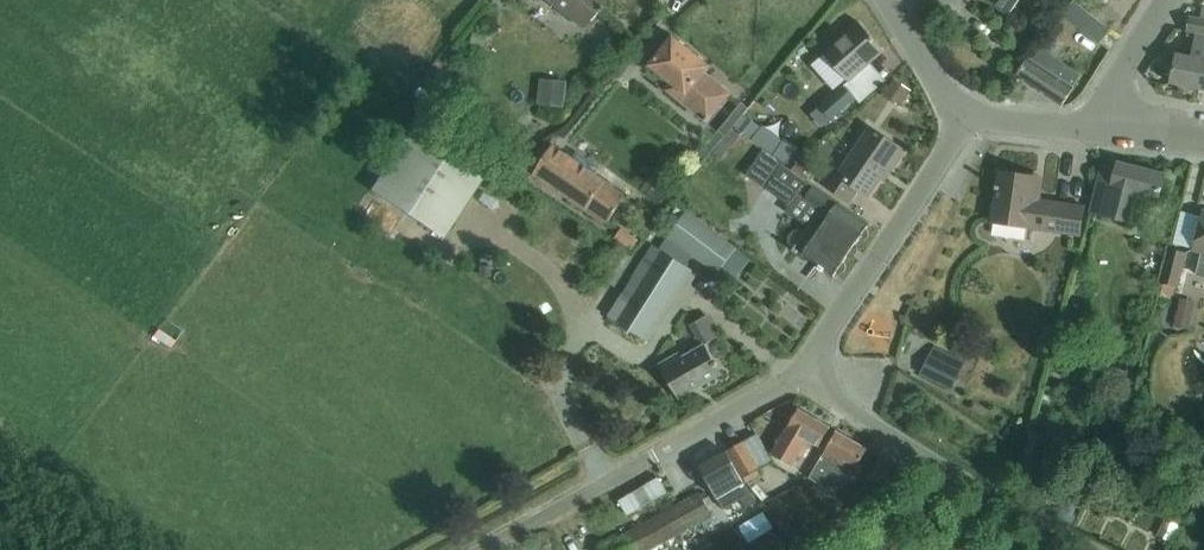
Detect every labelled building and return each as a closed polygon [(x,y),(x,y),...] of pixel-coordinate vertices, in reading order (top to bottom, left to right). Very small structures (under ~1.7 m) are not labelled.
[(582,30),(606,0),(544,0),(582,30)] [(1009,15),(1020,0),(989,0),(1009,15)] [(1064,14),(1101,43),(1112,29),(1074,1),(1064,14)] [(1198,89),(1203,63),(1203,9),(1202,9),(1200,20),(1191,18),(1188,31),(1197,32),(1191,57),(1176,54),(1167,52),(1164,66),(1173,68),(1170,83),(1198,89)] [(825,54),(812,65),(834,90),(847,79),(849,82),(871,63),(884,51),(860,22),(824,53),(825,54)] [(708,66),(673,38),(650,66),(672,84),(667,90),(689,108),(700,95),(718,109),(730,94),(703,73),(708,66)] [(1029,56),(1015,75),(1064,106),(1076,87),(1074,86),(1081,74),(1038,47),(1032,56),(1029,56)] [(543,98),(571,102),(574,76),(546,73),(543,98)] [(894,78),(883,94),(900,106),(911,90),(894,78)] [(846,86),(820,107),(812,114),(823,126),(856,98),(846,86)] [(741,103),(729,118),(736,124),(748,109),(741,103)] [(418,120),(371,192),(443,239),(489,168),(418,120)] [(890,170),(904,151),(871,128),(839,174),(831,169),(821,183),(848,202),(858,188),(868,194),(886,167),(890,170)] [(544,140),(525,169),(604,227),(625,198),(544,140)] [(824,270),(834,276),(836,272),(838,274),(843,273),(846,269),(845,264),(843,263),(846,258),(856,243),(859,239),(860,240),(865,240),(868,236),(868,231),(865,229),(868,225),(765,155),(748,179),(790,207),(797,196),(820,212),(795,250),(820,267),(819,269),(823,271),(824,270)] [(1092,212),(1129,222),(1136,193),(1159,199),(1165,175),(1118,163),(1117,167),(1103,163),(1092,212)] [(992,222),(1081,235),(1085,207),(1033,199),(1037,177),(1000,171),(992,222)] [(1202,211),(1192,250),(1202,253),(1197,275),(1203,277),(1203,211),(1202,211)] [(640,283),(633,278),(623,294),(630,299),(621,313),(614,308),(608,317),(645,340),(690,272),(686,269),(694,257),(716,273),(734,249),(686,213),(668,237),(671,239),(662,253),(661,252),(640,283)] [(1160,283),(1177,287),(1185,254),(1168,249),(1160,283)] [(1195,302),(1180,299),(1175,327),(1189,330),(1195,302)] [(161,325),(157,336),(176,344),(181,332),(161,325)] [(721,375),(704,346),(682,358),(679,354),(661,364),(680,398),(721,375)] [(922,375),(952,390),(961,373),(930,358),(922,375)] [(773,455),(793,466),(808,440),(819,447),(830,428),(799,410),(773,455)] [(857,469),(868,450),(837,432),(809,479),(831,491),(841,473),(849,477),(855,467),(857,469)] [(732,449),(742,468),(747,477),(760,470),(744,442),(732,449)] [(725,497),(731,508),(753,497),(747,487),(745,488),(727,455),(699,469),(717,502),(725,497)] [(870,476),(882,483),(893,464),(880,457),(870,476)] [(601,549),(650,549),(711,517),(699,495),(600,548),(601,549)] [(701,542),(687,549),(706,549),(701,542)]
